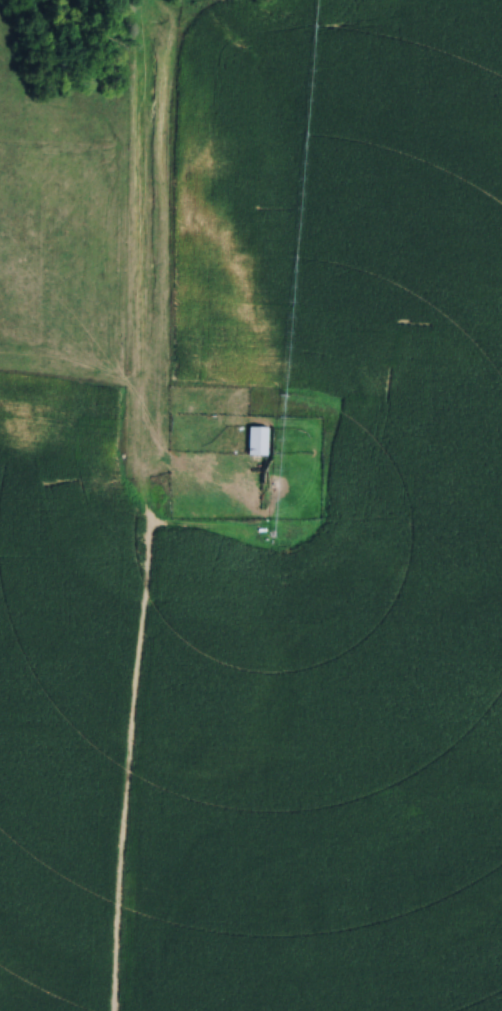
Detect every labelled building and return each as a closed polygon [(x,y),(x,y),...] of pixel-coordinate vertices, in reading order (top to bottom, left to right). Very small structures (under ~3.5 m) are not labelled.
[(244,450),(263,450),(263,422),(244,422),(244,450)]
